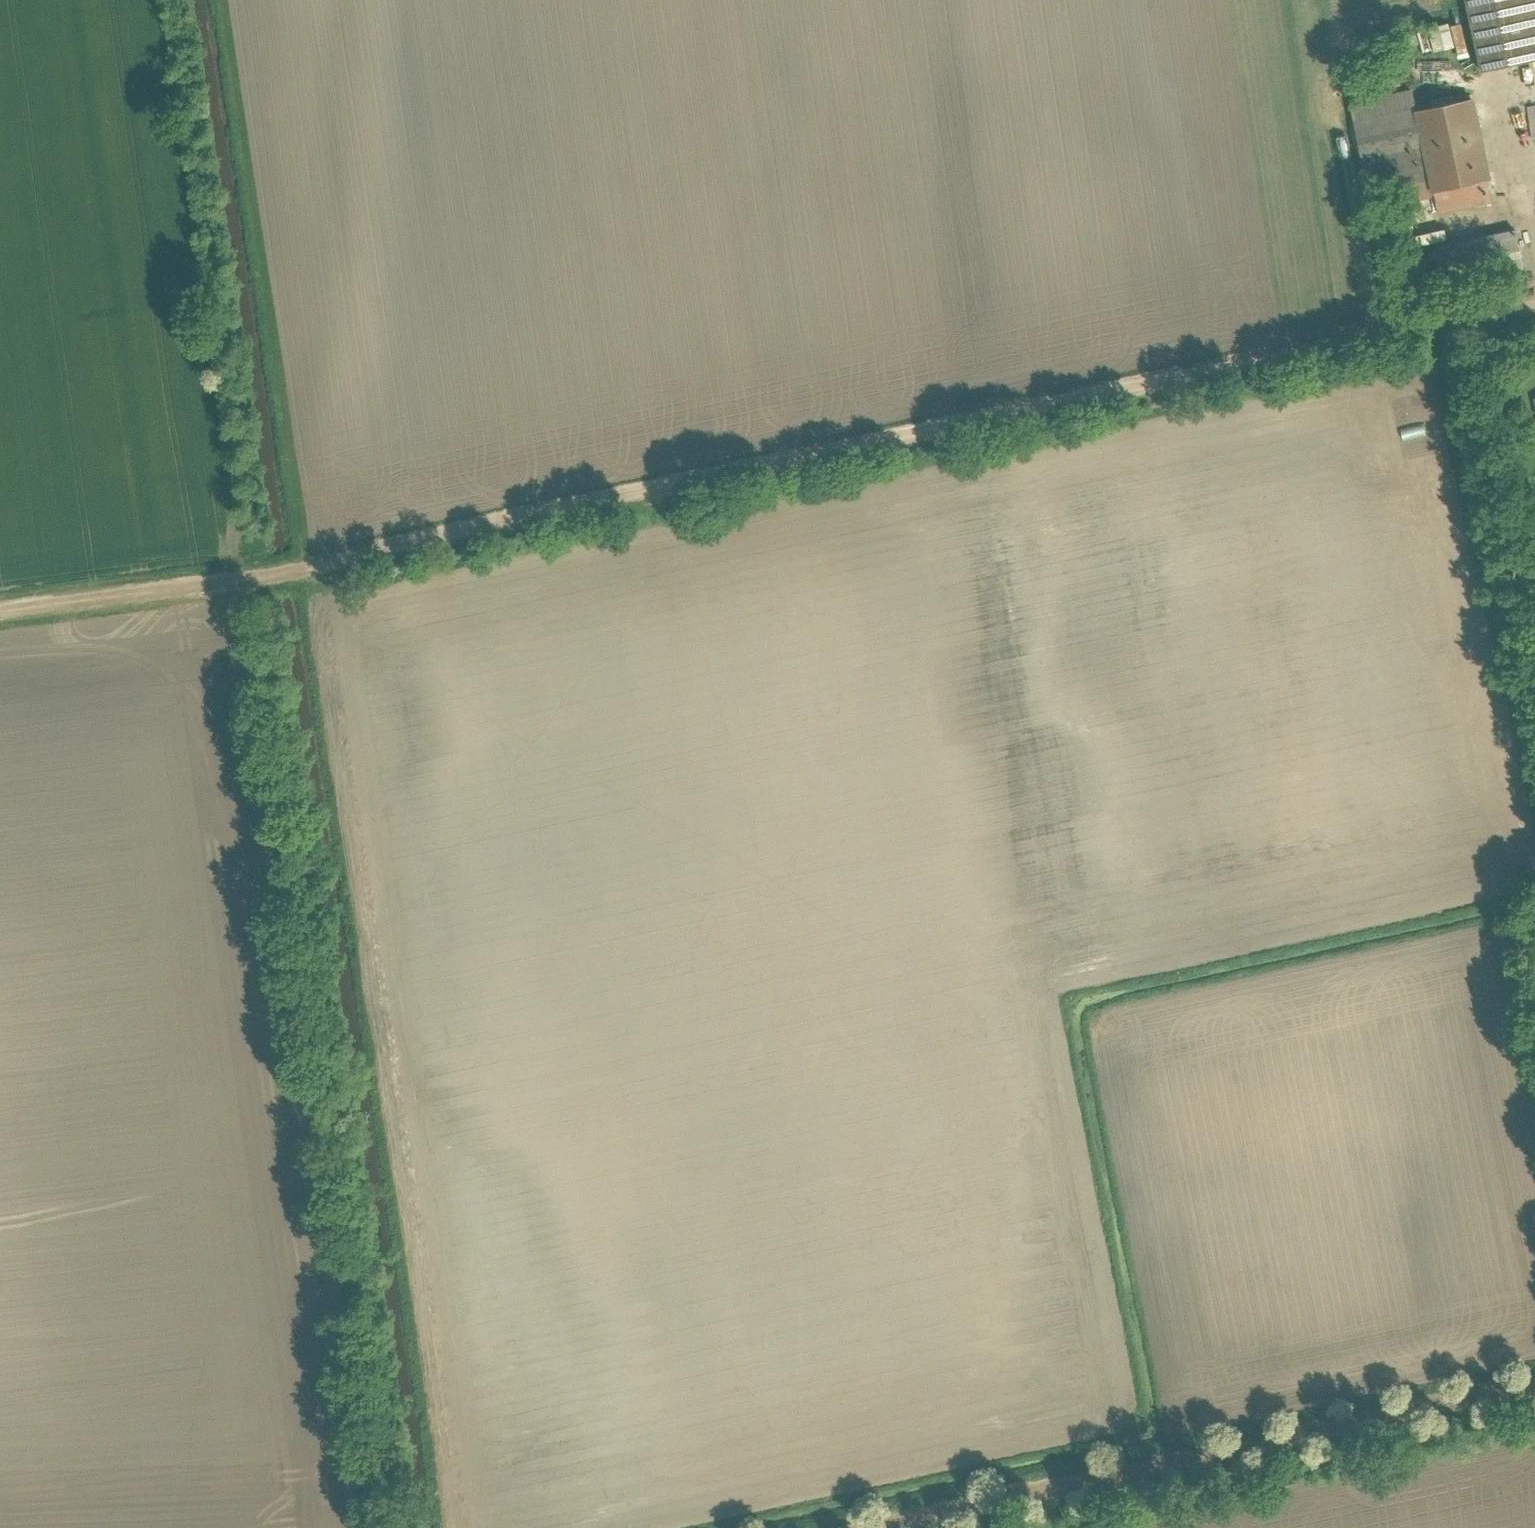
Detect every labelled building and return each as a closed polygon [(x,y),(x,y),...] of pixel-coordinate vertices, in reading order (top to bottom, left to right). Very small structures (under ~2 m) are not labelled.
[(1477,75),(1534,62),(1534,0),(1460,0),(1477,75)] [(1369,228),(1498,202),(1476,93),(1413,106),(1411,96),(1344,109),(1369,228)] [(1436,280),(1521,264),(1515,232),(1430,249),(1436,280)]
